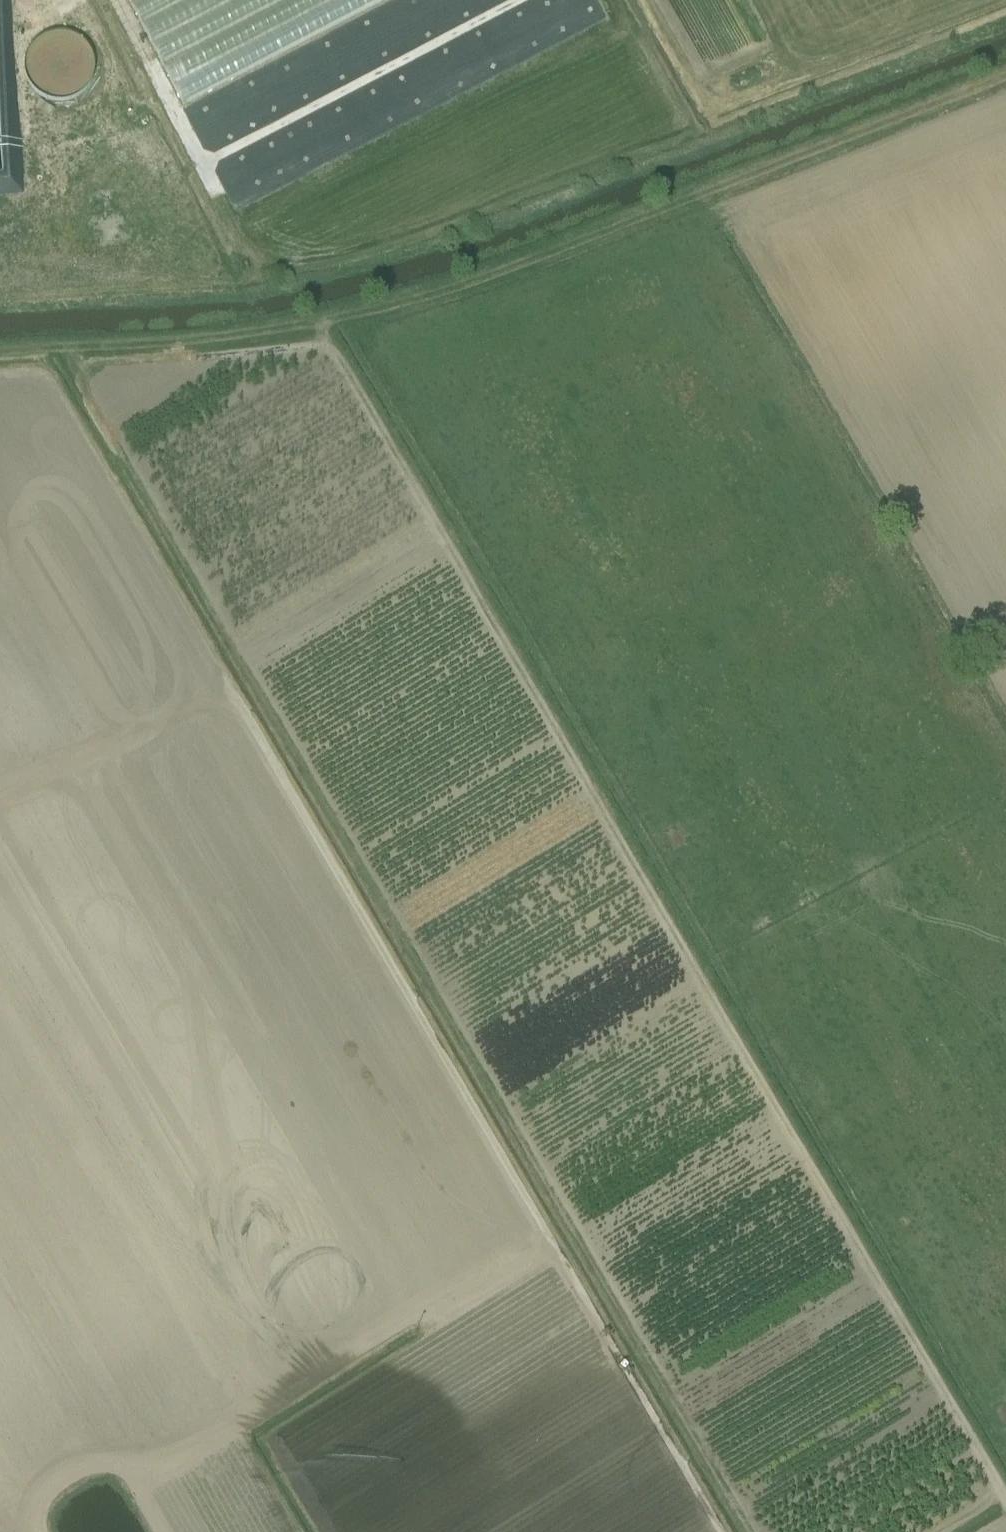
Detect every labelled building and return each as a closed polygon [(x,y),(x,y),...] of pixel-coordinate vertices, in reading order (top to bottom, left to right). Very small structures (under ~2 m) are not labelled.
[(183,108),(315,46),(305,24),(299,27),(288,24),(276,0),(133,0),(183,108)] [(0,102),(0,116),(34,115),(33,101),(0,102)]
